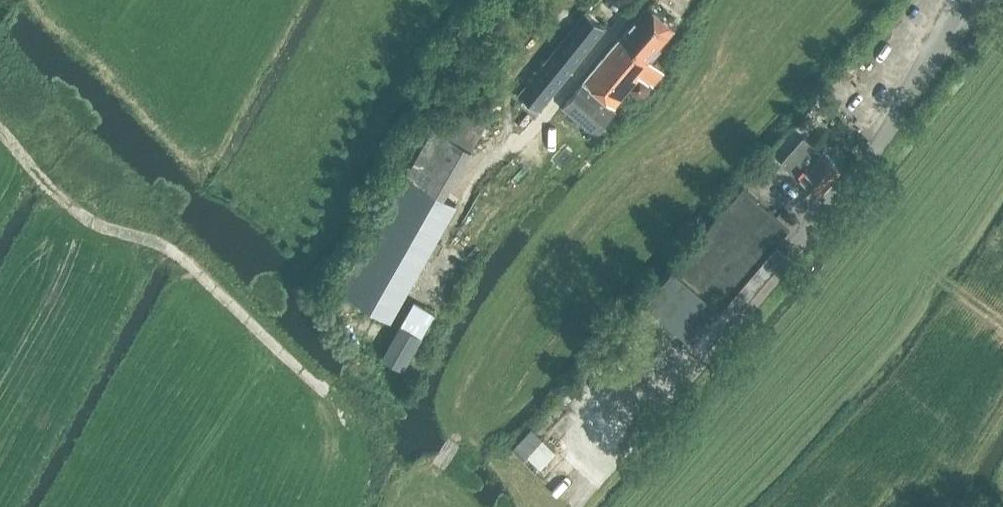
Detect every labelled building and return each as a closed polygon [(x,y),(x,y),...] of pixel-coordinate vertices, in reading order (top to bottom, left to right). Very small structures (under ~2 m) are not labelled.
[(659,48),(676,27),(650,4),(585,80),(615,106),(630,89),(638,97),(642,96),(646,96),(651,90),(649,83),(653,86),(665,72),(652,62),(661,51),(659,48)] [(526,68),(512,85),(541,108),(605,30),(586,14),(535,76),(526,68)] [(564,106),(598,135),(617,112),(583,82),(564,106)] [(781,164),(819,197),(842,170),(804,138),(781,164)] [(754,178),(764,186),(775,171),(766,164),(754,178)] [(457,204),(408,176),(342,291),(391,319),(457,204)] [(745,189),(647,303),(693,343),(701,333),(712,343),(787,255),(776,246),(791,228),(790,227),(795,221),(783,210),(777,216),(754,196),(745,189)] [(414,302),(384,356),(405,368),(435,315),(414,302)] [(544,438),(532,429),(513,449),(537,471),(556,450),(544,438)]
